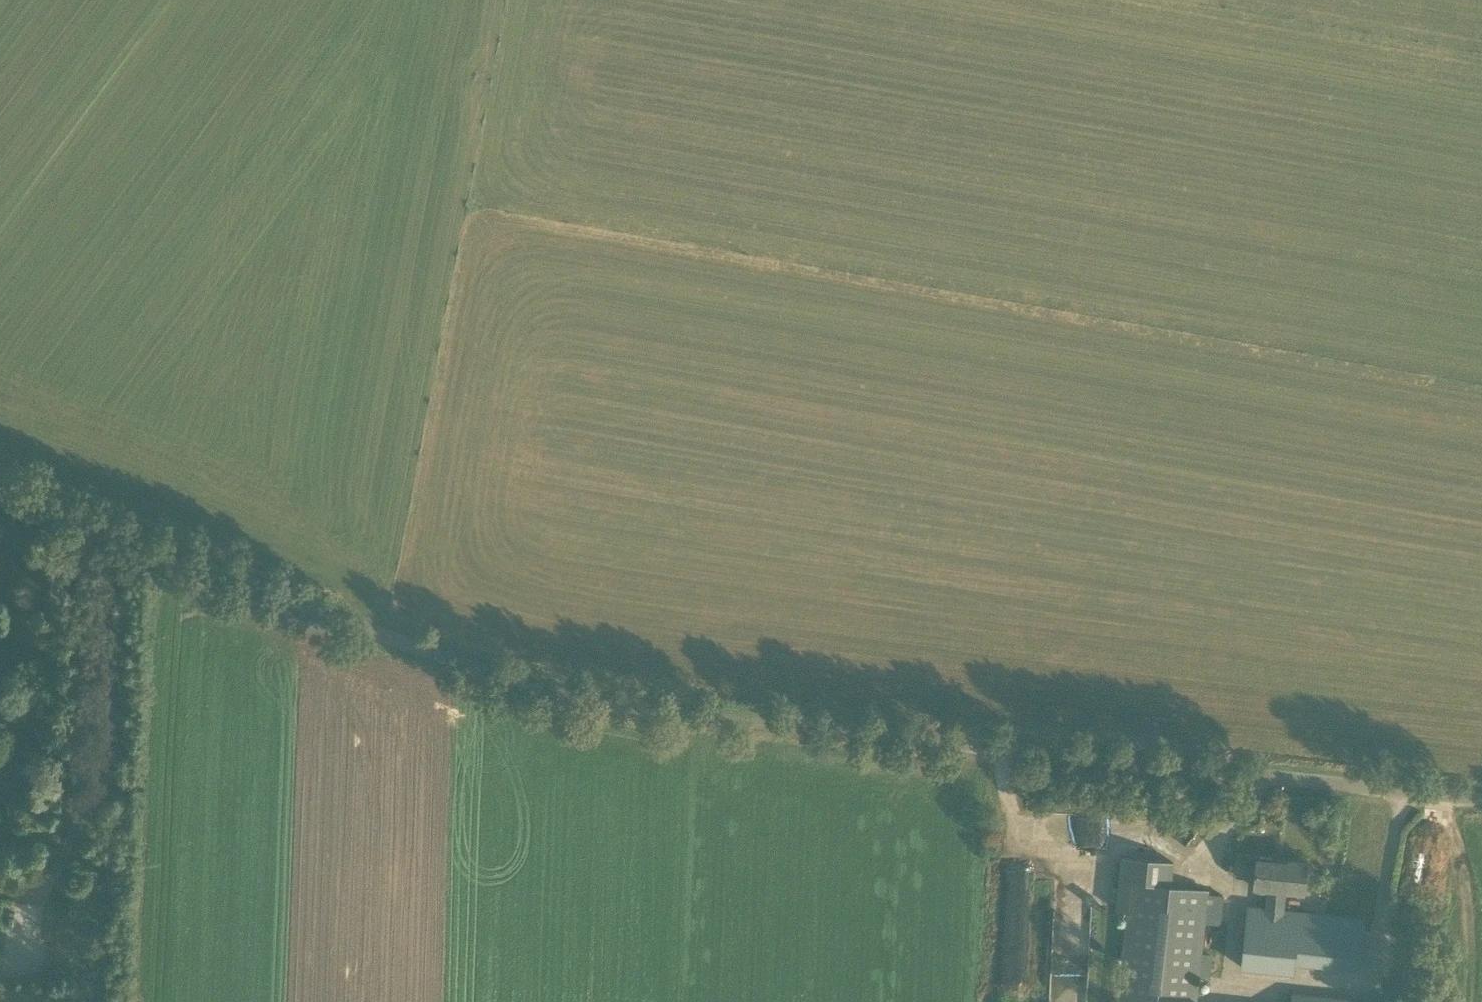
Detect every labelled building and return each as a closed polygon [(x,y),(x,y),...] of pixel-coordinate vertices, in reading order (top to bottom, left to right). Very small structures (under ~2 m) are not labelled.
[(1039,816),(1039,846),(1097,845),(1097,815),(1039,816)] [(1126,915),(1118,993),(1172,998),(1196,1001),(1199,979),(1210,980),(1212,955),(1202,954),(1205,924),(1220,926),(1223,896),(1208,894),(1208,891),(1168,887),(1170,861),(1121,856),(1115,914),(1126,915)] [(1254,887),(1269,889),(1267,909),(1250,907),(1243,969),(1294,974),(1295,964),(1342,970),(1343,958),(1359,959),(1363,919),(1283,911),(1285,891),(1303,893),(1307,863),(1287,861),(1287,863),(1257,860),(1254,887)] [(1118,1001),(1171,1001),(1172,998),(1118,993),(1118,1001)] [(1292,994),(1291,1001),(1370,1001),(1292,994)]
